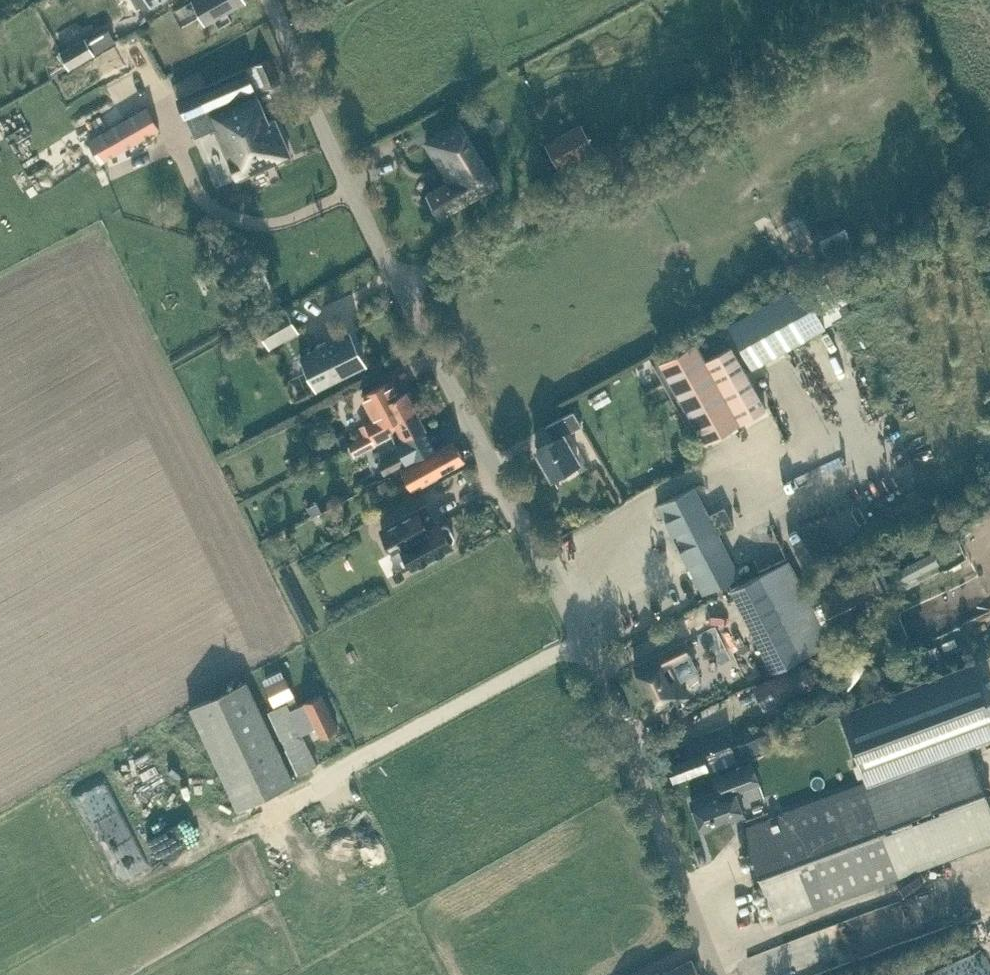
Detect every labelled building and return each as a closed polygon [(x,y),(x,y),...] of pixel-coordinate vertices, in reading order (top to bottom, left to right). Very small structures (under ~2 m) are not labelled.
[(204,22),(243,0),(193,0),(204,22)] [(89,55),(115,41),(108,29),(87,42),(85,38),(61,52),(70,67),(89,56),(89,55)] [(216,128),(237,178),(290,155),(274,118),(268,121),(256,92),(280,82),(270,58),(246,68),(178,98),(195,137),(216,128)] [(159,128),(150,111),(146,105),(120,119),(121,122),(88,140),(100,162),(159,128)] [(459,121),(427,141),(450,180),(427,194),(439,216),(498,183),(459,121)] [(581,124),(545,144),(559,169),(596,149),(581,124)] [(846,226),(819,239),(823,246),(825,250),(834,246),(851,236),(846,226)] [(823,246),(799,258),(806,271),(815,267),(822,281),(835,274),(828,260),(838,255),(834,246),(825,250),(823,246)] [(728,324),(753,367),(852,310),(832,276),(811,289),(806,280),(728,324)] [(281,288),(283,298),(303,295),(302,285),(281,288)] [(285,309),(257,325),(265,339),(284,328),(288,335),(297,330),(285,309)] [(318,345),(301,354),(317,388),(365,364),(348,331),(326,342),(325,340),(317,343),(318,345)] [(845,384),(855,380),(836,337),(826,341),(845,384)] [(732,345),(705,360),(696,342),(660,362),(705,442),(740,422),(766,408),(732,345)] [(632,363),(638,380),(653,374),(647,357),(632,363)] [(406,389),(398,393),(390,378),(363,393),(375,416),(364,422),(369,431),(415,407),(406,389)] [(370,433),(351,443),(356,452),(375,442),(375,441),(399,428),(409,446),(401,450),(406,460),(435,445),(415,407),(369,431),(370,433)] [(563,434),(581,423),(573,409),(546,425),(553,439),(537,448),(552,475),(578,460),(563,434)] [(343,432),(330,439),(336,449),(349,442),(343,432)] [(436,475),(464,459),(454,440),(401,469),(411,487),(436,475)] [(385,480),(371,488),(378,499),(392,492),(385,480)] [(717,533),(734,525),(724,506),(708,514),(693,486),(658,504),(703,593),(739,575),(717,533)] [(316,502),(307,507),(312,516),(321,511),(316,502)] [(402,547),(413,568),(452,547),(449,542),(455,538),(447,522),(441,526),(438,520),(426,527),(417,509),(381,528),(394,552),(402,547)] [(321,515),(311,519),(315,527),(324,522),(321,515)] [(931,553),(889,575),(894,585),(936,564),(931,553)] [(773,671),(830,642),(788,559),(731,588),(773,671)] [(400,569),(392,574),(396,582),(404,577),(400,569)] [(706,593),(708,602),(728,598),(725,589),(706,593)] [(670,604),(674,617),(708,607),(704,594),(670,604)] [(687,695),(676,673),(671,662),(688,653),(682,641),(634,665),(656,710),(687,695)] [(968,744),(989,736),(989,698),(977,663),(840,714),(866,782),(968,744)] [(768,707),(798,692),(787,670),(757,685),(768,707)] [(266,686),(265,686),(275,705),(294,695),(285,676),(284,677),(266,686)] [(294,781),(244,680),(189,707),(239,808),(294,781)] [(321,735),(338,727),(322,694),(304,702),(290,708),(286,701),(267,710),(298,773),(317,764),(302,733),(316,726),(321,735)] [(761,735),(759,743),(761,749),(773,744),(768,732),(761,735)] [(716,754),(731,748),(727,737),(669,759),(676,780),(708,768),(704,759),(716,754)] [(742,828),(778,922),(902,875),(989,842),(989,802),(968,744),(866,782),(835,794),(780,814),(742,828)] [(717,789),(688,800),(700,833),(744,817),(735,793),(761,784),(752,761),(712,775),(717,789)] [(213,889),(224,885),(220,872),(208,876),(213,889)] [(929,912),(979,897),(972,874),(870,903),(875,918),(886,914),(891,930),(902,927),(898,914),(914,909),(913,905),(926,901),(929,912)] [(804,970),(838,957),(823,920),(789,933),(804,970)] [(989,973),(989,946),(923,974),(984,974),(989,973)] [(691,958),(659,974),(699,974),(691,958)]
